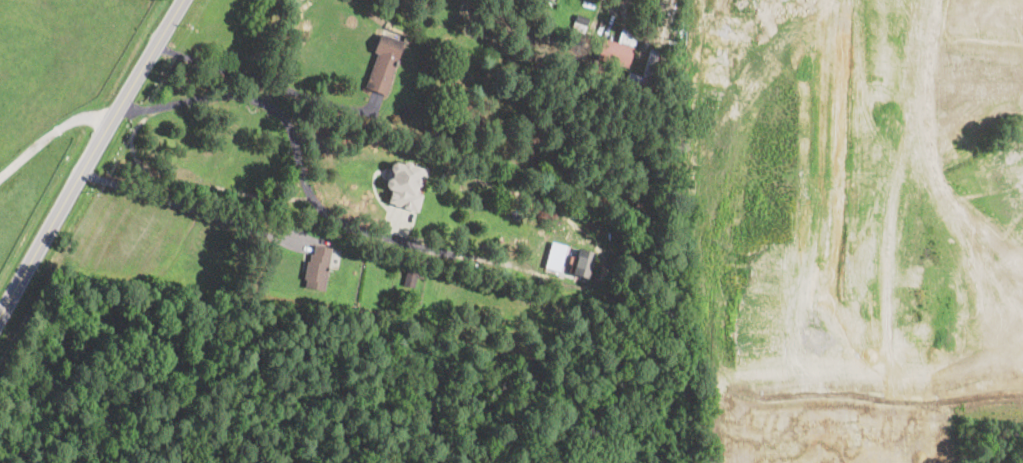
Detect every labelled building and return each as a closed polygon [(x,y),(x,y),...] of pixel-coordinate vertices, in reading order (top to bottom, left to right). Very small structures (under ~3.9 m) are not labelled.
[(590,20),(589,22),(584,34),(571,28),(574,20),(576,21),(578,15),(590,19),(590,20)] [(387,94),(387,95),(365,87),(378,53),(374,52),(380,33),(403,42),(390,77),(393,78),(387,94)] [(628,69),(628,70),(598,60),(606,38),(635,49),(628,69)] [(571,54),(569,61),(558,57),(563,45),(572,49),(570,54),(571,54)] [(655,93),(653,97),(624,86),(624,85),(629,71),(659,81),(655,93)] [(409,112),(408,115),(402,113),(404,106),(410,108),(409,112)] [(407,161),(427,167),(429,171),(427,178),(424,180),(422,188),(418,186),(416,193),(423,195),(419,212),(389,204),(392,191),(387,189),(384,185),(390,163),(395,161),(403,163),(407,161)] [(647,214),(646,217),(631,212),(635,199),(650,204),(647,214)] [(628,240),(625,249),(613,245),(616,234),(618,229),(630,232),(628,240)] [(331,249),(330,255),(325,290),(305,287),(306,279),(303,279),(306,260),(309,261),(311,253),(313,253),(315,246),(331,248),(331,249)] [(595,251),(589,277),(573,273),(580,247),(595,251)] [(415,284),(414,288),(403,285),(407,267),(408,263),(418,265),(415,284)] [(452,338),(452,339),(437,336),(439,327),(453,330),(452,338)]
